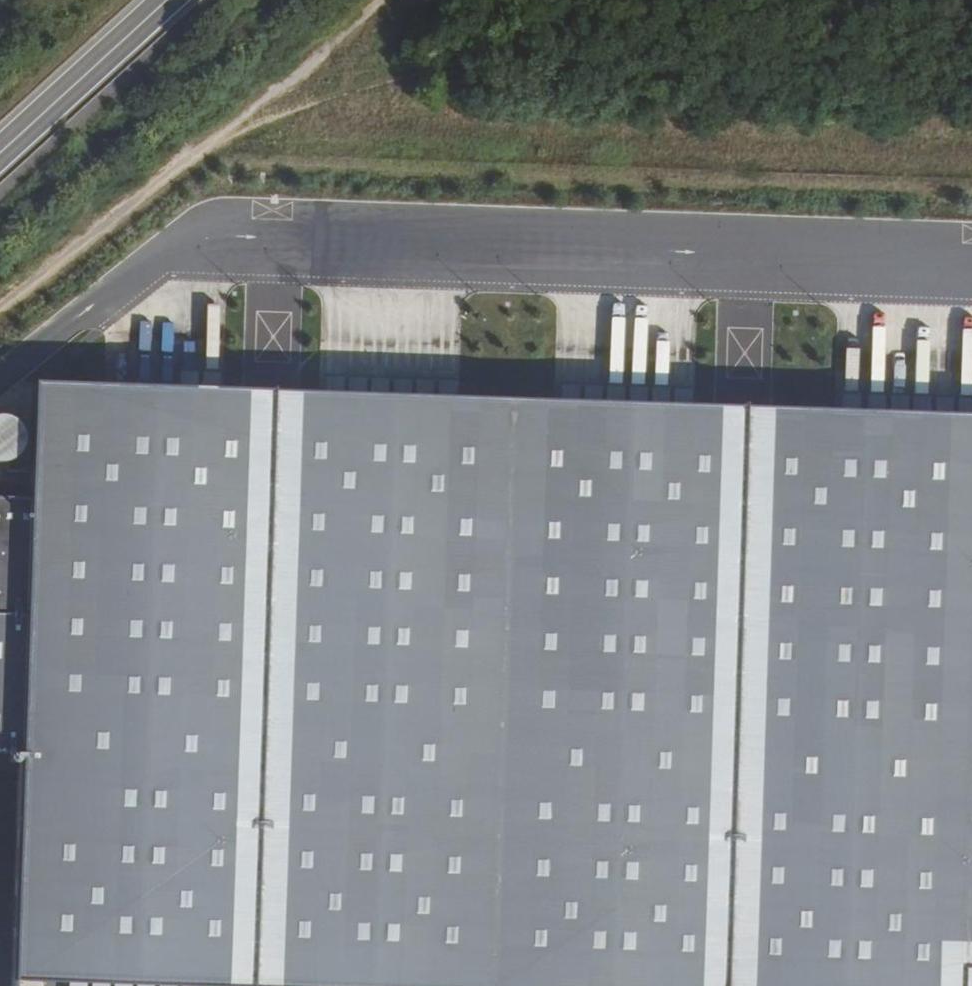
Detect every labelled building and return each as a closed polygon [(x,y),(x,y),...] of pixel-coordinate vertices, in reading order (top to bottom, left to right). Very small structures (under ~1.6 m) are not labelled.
[(510,985),(971,985),(971,403),(762,394),(287,376),(51,370),(34,970),(264,976),(269,985),(270,985),(270,976),(510,985)] [(0,413),(0,464),(1,465),(33,436),(6,407),(0,413)]
